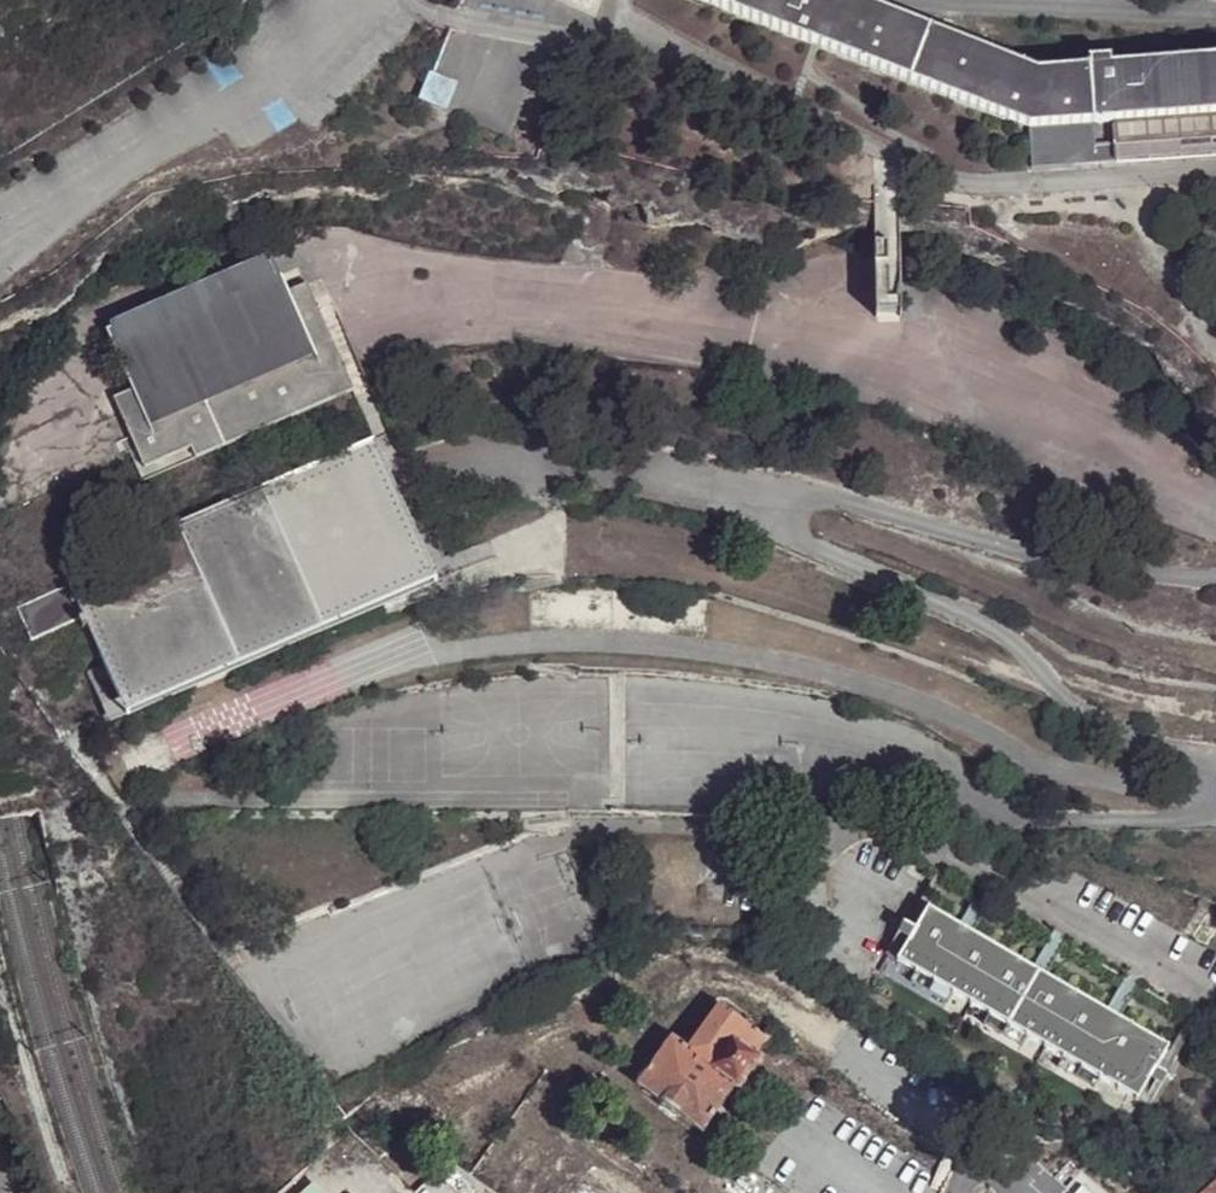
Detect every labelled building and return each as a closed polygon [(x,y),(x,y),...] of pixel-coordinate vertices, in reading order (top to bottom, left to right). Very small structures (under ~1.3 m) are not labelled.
[(1107,66),(1084,66),(1036,69),(858,0),(708,0),(1027,124),(1070,122),(1094,119),(1112,119),(1215,111),(1215,59),(1107,66)] [(1084,66),(1107,66),(1106,58),(1084,59),(1084,66)] [(421,98),(443,105),(454,78),(430,70),(421,98)] [(1143,140),(1215,136),(1215,111),(1112,119),(1114,143),(1143,140)] [(1116,161),(1114,143),(1094,145),(1094,119),(1070,122),(1074,163),(1116,161)] [(1094,145),(1114,143),(1112,119),(1094,119),(1094,145)] [(1074,163),(1070,122),(1027,124),(1031,166),(1074,163)] [(1215,152),(1215,136),(1143,140),(1145,157),(1215,152)] [(902,171),(869,157),(872,313),(901,310),(902,171)] [(274,258),(107,330),(134,390),(115,398),(146,470),(192,450),(350,382),(332,341),(313,349),(289,291),(274,258)] [(308,283),(289,291),(313,349),(332,341),(308,283)] [(192,450),(197,460),(355,392),(350,382),(192,450)] [(85,618),(113,683),(140,669),(151,692),(371,589),(360,569),(388,556),(398,577),(428,564),(383,459),(375,440),(66,573),(71,586),(85,618)] [(360,569),(371,589),(398,577),(388,556),(360,569)] [(151,692),(123,705),(130,719),(344,625),(436,583),(428,564),(398,577),(371,589),(151,692)] [(33,640),(85,618),(71,586),(19,608),(33,640)] [(140,669),(113,683),(123,705),(151,692),(140,669)] [(922,887),(933,894),(1164,1024),(1173,1009),(952,881),(951,883),(907,857),(898,873),(922,887)] [(913,903),(924,909),(933,894),(922,887),(913,903)] [(896,925),(910,933),(924,909),(913,903),(910,901),(896,925)] [(924,909),(910,933),(891,964),(1131,1102),(1151,1070),(1164,1051),(1166,1048),(924,909)] [(716,1008),(761,1036),(767,1028),(726,1001),(717,1000),(706,1002),(716,1008)] [(700,1132),(730,1087),(707,1069),(728,1039),(753,1056),(764,1039),(761,1036),(716,1008),(688,1046),(684,1052),(668,1041),(635,1087),(700,1132)] [(672,1034),(668,1041),(684,1052),(688,1046),(672,1034)] [(707,1069),(730,1087),(737,1094),(758,1062),(753,1056),(728,1039),(707,1069)] [(1215,1167),(1215,1144),(1204,1155),(1215,1167)] [(1199,1192),(1215,1192),(1215,1177),(1199,1192)]
